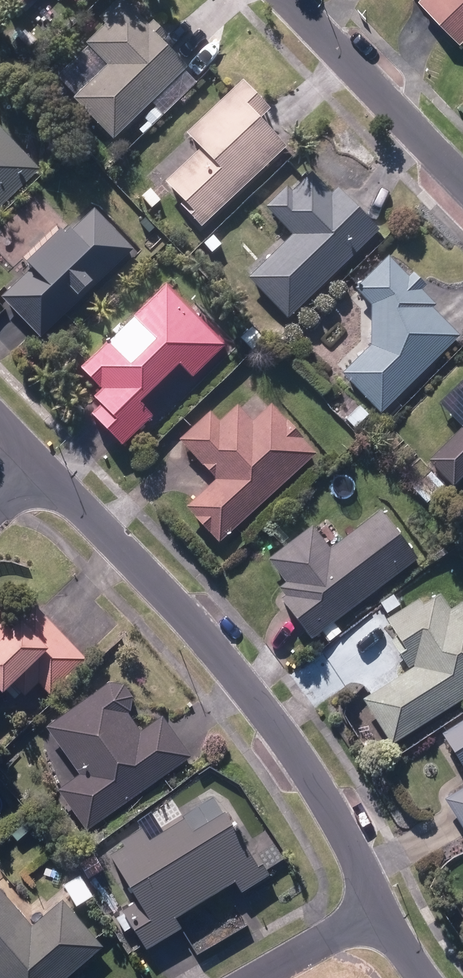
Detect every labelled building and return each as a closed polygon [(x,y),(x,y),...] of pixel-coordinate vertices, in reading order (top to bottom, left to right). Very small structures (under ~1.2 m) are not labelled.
[(12,15),(27,0),(0,0),(0,3),(12,15)] [(72,9),(80,0),(63,0),(72,9)] [(113,143),(187,71),(173,57),(162,45),(168,39),(153,24),(148,29),(121,0),(120,0),(98,21),(105,27),(86,46),(108,69),(74,102),(113,143)] [(417,3),(432,18),(459,46),(462,42),(462,0),(421,0),(417,3)] [(181,208),(201,230),(286,150),(269,132),(260,123),(270,113),(242,84),(186,138),(200,153),(165,187),(183,206),(181,208)] [(142,132),(146,135),(154,127),(150,124),(142,132)] [(41,171),(0,130),(0,210),(41,171)] [(129,142),(134,146),(143,138),(138,133),(129,142)] [(249,281),(289,321),(379,234),(359,214),(338,192),(333,197),(312,176),(292,196),(286,191),(266,211),(293,238),(249,281)] [(142,200),(153,212),(163,202),(151,191),(142,200)] [(3,300),(41,340),(134,252),(94,210),(63,238),(60,235),(25,268),(31,274),(3,300)] [(342,378),(383,417),(459,338),(445,325),(431,312),(435,307),(421,293),(425,289),(412,275),(408,280),(389,261),(357,295),(371,309),(371,348),(342,378)] [(90,419),(122,452),(153,420),(140,408),(179,368),(192,382),(225,348),(166,289),(82,373),(102,393),(93,402),(100,409),(90,419)] [(239,342),(253,355),(264,344),(250,330),(239,342)] [(160,398),(176,413),(191,397),(176,382),(160,398)] [(185,511),(219,547),(317,456),(271,407),(252,425),(237,408),(219,426),(209,416),(179,444),(216,483),(185,511)] [(347,422),(355,431),(369,418),(361,409),(347,422)] [(454,490),(462,481),(462,431),(429,464),(454,490)] [(282,603),(311,642),(418,562),(382,514),(330,553),(313,530),(268,563),(286,587),(280,592),(286,600),(282,603)] [(392,746),(462,702),(462,606),(450,614),(441,599),(423,611),(419,604),(387,623),(398,641),(392,645),(410,674),(365,703),(392,746)] [(1,690),(9,682),(24,697),(38,683),(49,695),(87,659),(36,606),(22,619),(19,617),(10,627),(0,617),(0,689),(1,690)] [(58,792),(86,832),(191,757),(162,716),(141,731),(129,714),(132,695),(124,684),(111,682),(46,728),(81,776),(58,792)] [(442,738),(462,772),(462,725),(442,738)] [(462,833),(462,792),(444,804),(462,833)] [(133,928),(147,950),(181,928),(174,918),(233,881),(240,892),(270,874),(257,854),(253,857),(224,809),(191,830),(182,815),(163,827),(165,830),(148,840),(141,828),(122,840),(124,845),(109,854),(138,901),(122,910),(124,914),(117,919),(125,933),(133,928)] [(70,872),(79,889),(85,886),(75,869),(70,872)] [(102,946),(61,900),(32,926),(0,890),(0,977),(67,977),(102,946)]
